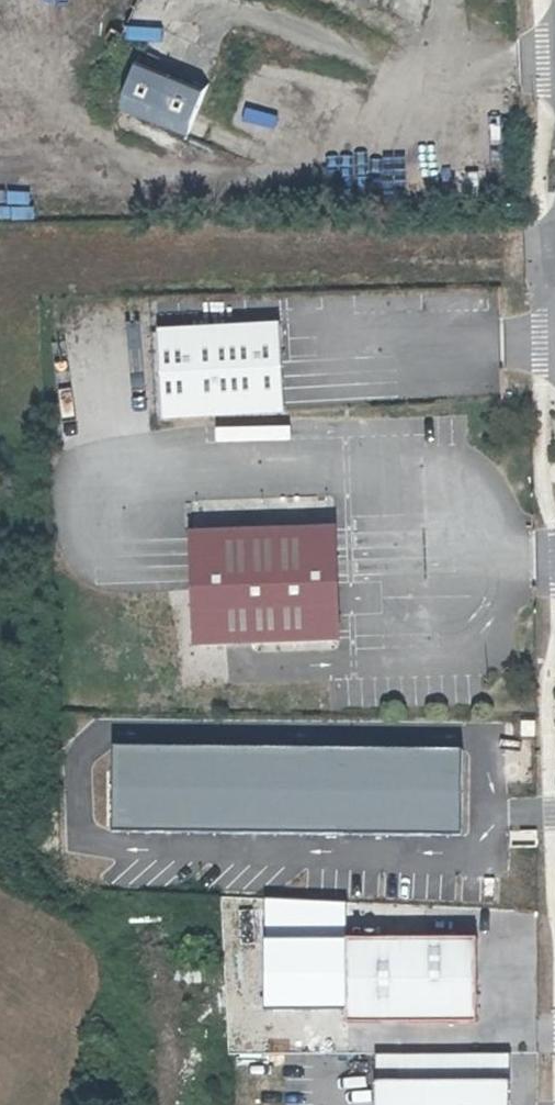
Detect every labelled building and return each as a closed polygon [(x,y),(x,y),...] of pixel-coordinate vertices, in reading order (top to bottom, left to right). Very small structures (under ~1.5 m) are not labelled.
[(129,52),(106,109),(174,135),(197,78),(162,64),(129,52)] [(275,323),(152,328),(156,420),(279,415),(275,323)] [(207,429),(208,441),(283,436),(282,424),(207,429)] [(325,526),(184,532),(186,558),(189,644),(331,638),(325,526)] [(535,737),(536,721),(522,721),(521,737),(535,737)] [(469,939),(340,939),(340,1020),(469,1021),(469,939)] [(372,1055),(371,1104),(503,1104),(504,1057),(372,1055)]
